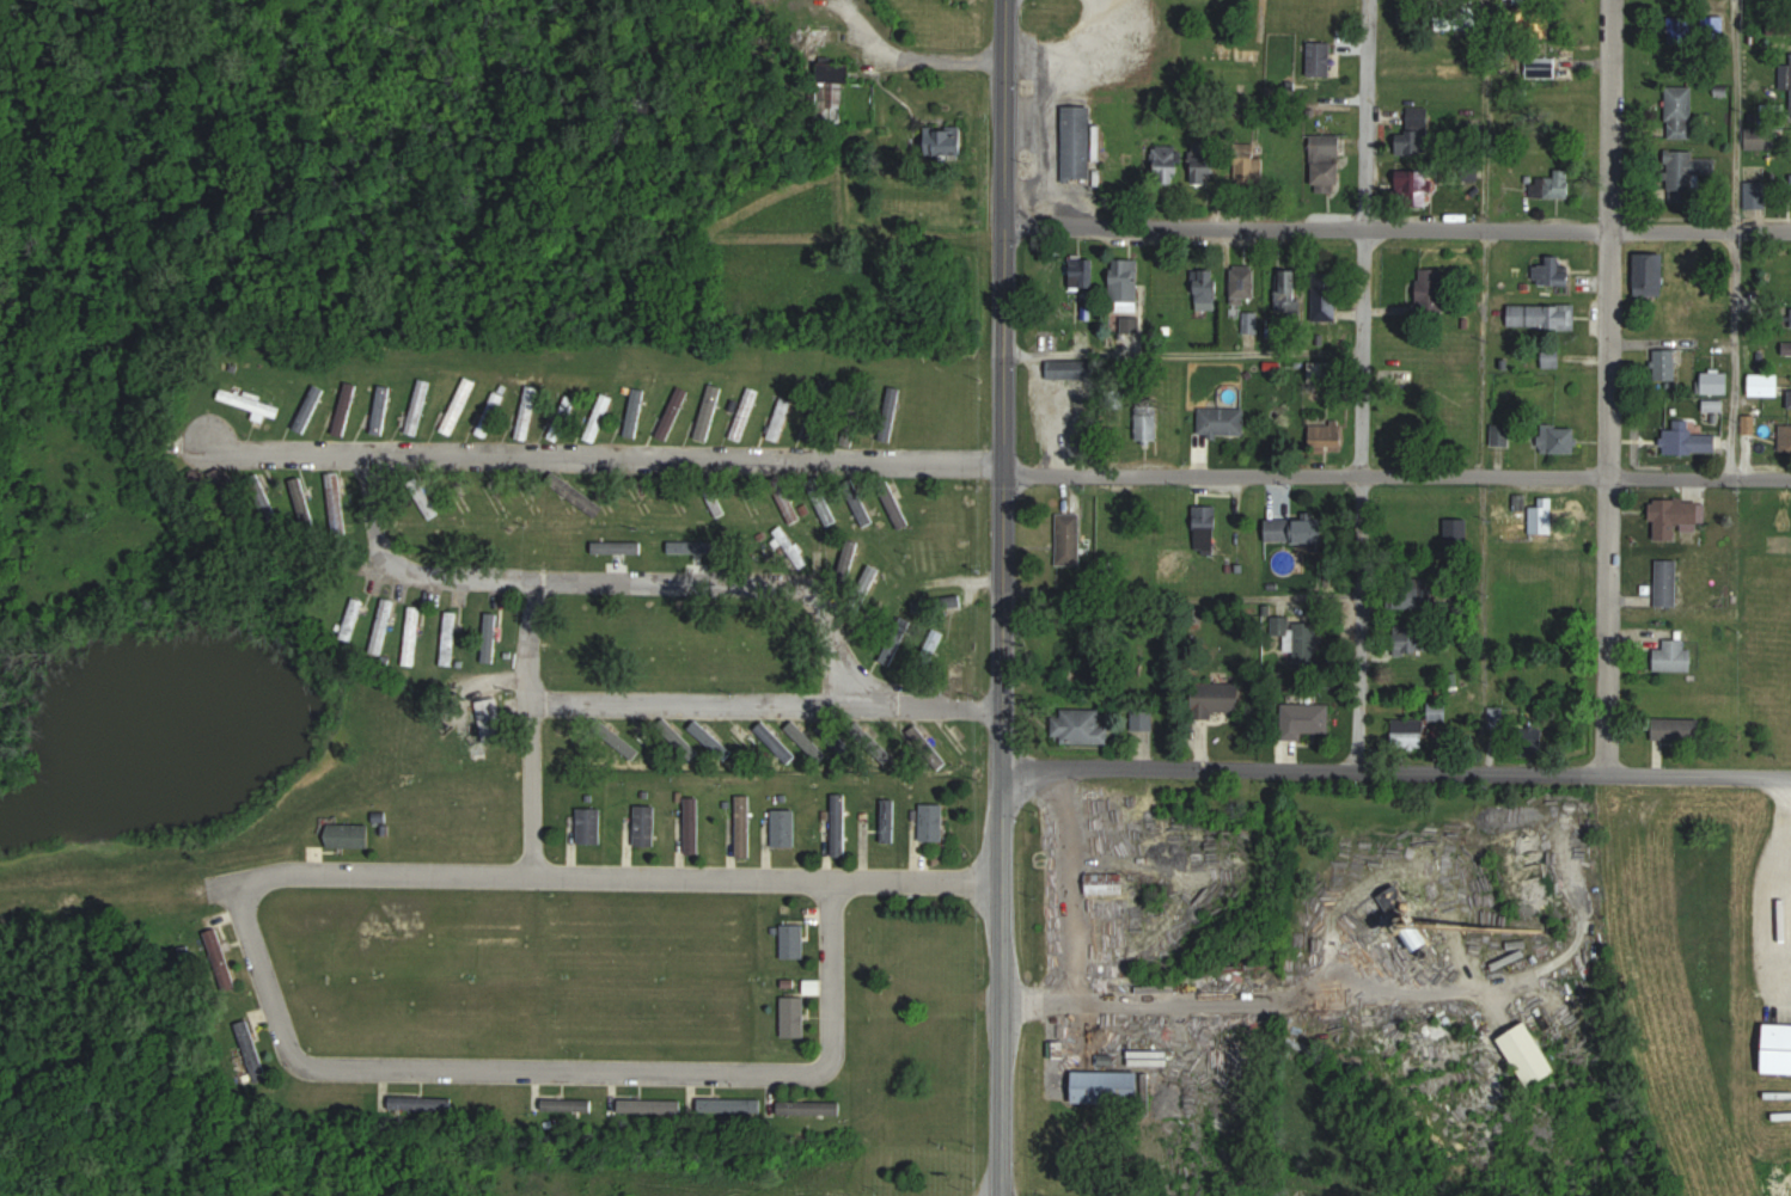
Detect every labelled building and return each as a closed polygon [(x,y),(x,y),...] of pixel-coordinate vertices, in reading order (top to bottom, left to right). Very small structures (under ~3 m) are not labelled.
[(1310,43),(1310,75),(1334,75),(1334,43),(1310,43)] [(1559,57),(1529,57),(1529,77),(1559,77),(1559,57)] [(844,120),(844,80),(853,80),(853,62),(820,61),(819,120),(844,120)] [(1668,87),(1668,139),(1693,139),(1693,87),(1668,87)] [(1065,104),(1065,176),(1094,176),(1094,104),(1065,104)] [(1410,107),(1410,134),(1398,134),(1398,153),(1434,153),(1434,107),(1410,107)] [(1748,149),(1780,149),(1780,120),(1748,120),(1748,149)] [(940,152),(968,152),(968,129),(940,129),(940,152)] [(1312,135),(1312,164),(1344,164),(1344,135),(1312,135)] [(1152,171),(1159,171),(1159,182),(1184,182),(1184,144),(1152,144),(1152,171)] [(1668,152),(1668,201),(1701,201),(1701,180),(1718,180),(1718,152),(1668,152)] [(1435,169),(1398,169),(1398,192),(1435,192),(1435,169)] [(1554,175),(1531,175),(1531,197),(1572,197),(1572,169),(1554,169),(1554,175)] [(1094,254),(1072,254),(1072,287),(1094,287),(1094,254)] [(1566,255),(1547,255),(1547,265),(1537,265),(1537,284),(1566,284),(1566,255)] [(1141,310),(1140,258),(1114,259),(1114,311),(1141,310)] [(1663,292),(1664,267),(1640,266),(1639,291),(1663,292)] [(1233,304),(1247,304),(1247,298),(1259,298),(1259,268),(1233,268),(1233,304)] [(1220,310),(1220,269),(1198,269),(1198,310),(1220,310)] [(1314,271),(1314,320),(1338,320),(1338,271),(1314,271)] [(1419,308),(1444,308),(1444,274),(1419,274),(1419,308)] [(1578,328),(1578,304),(1510,304),(1510,328),(1578,328)] [(1125,333),(1141,331),(1139,316),(1123,318),(1125,333)] [(1656,348),(1656,381),(1685,381),(1685,348),(1656,348)] [(1090,377),(1090,359),(1048,359),(1048,377),(1090,377)] [(1732,372),(1702,372),(1702,394),(1732,394),(1732,372)] [(1782,373),(1752,373),(1752,395),(1782,395),(1782,373)] [(479,382),(468,376),(441,430),(453,436),(479,382)] [(329,384),(318,378),(296,428),(307,433),(329,384)] [(405,433),(419,436),(433,381),(418,378),(405,433)] [(333,432),(344,435),(358,385),(347,382),(333,432)] [(708,439),(724,387),(711,383),(695,435),(708,439)] [(692,391),(680,385),(657,434),(670,440),(692,391)] [(881,439),(894,441),(900,386),(887,385),(881,439)] [(542,390),(531,386),(513,436),(525,440),(542,390)] [(759,389),(747,386),(734,438),(747,441),(759,389)] [(284,403),(223,387),(219,400),(259,411),(257,416),(265,419),(266,415),(279,418),(284,403)] [(477,434),(489,438),(506,395),(494,390),(477,434)] [(585,438),(598,443),(615,396),(602,391),(585,438)] [(576,399),(565,395),(550,437),(561,442),(576,399)] [(768,436),(779,441),(795,402),(783,397),(768,436)] [(832,403),(815,399),(805,437),(822,442),(832,403)] [(1160,440),(1160,399),(1138,399),(1138,440),(1160,440)] [(1200,435),(1246,435),(1246,408),(1200,408),(1200,435)] [(1790,449),(1790,423),(1782,423),(1782,449),(1790,449)] [(1311,424),(1311,446),(1345,446),(1345,424),(1311,424)] [(1512,424),(1494,424),(1494,445),(1512,445),(1512,424)] [(1579,424),(1543,424),(1543,453),(1579,453),(1579,424)] [(1668,428),(1668,453),(1721,453),(1721,428),(1668,428)] [(336,534),(350,532),(342,471),(328,473),(336,534)] [(898,529),(911,525),(901,494),(914,491),(909,477),(892,482),(896,493),(887,495),(898,529)] [(442,513),(418,478),(409,484),(433,519),(442,513)] [(828,525),(839,521),(823,482),(812,487),(828,525)] [(803,518),(787,489),(778,494),(794,523),(803,518)] [(1708,498),(1656,498),(1656,525),(1708,525),(1708,498)] [(1218,506),(1196,506),(1196,556),(1218,556),(1218,506)] [(1533,534),(1557,534),(1557,506),(1533,506),(1533,534)] [(1083,513),(1059,513),(1059,562),(1083,562),(1083,513)] [(1293,544),(1325,544),(1325,515),(1293,515),(1293,522),(1271,522),(1271,530),(1279,530),(1279,540),(1293,540),(1293,544)] [(857,586),(867,592),(883,562),(873,557),(857,586)] [(1681,559),(1658,559),(1658,606),(1681,606),(1681,559)] [(1423,587),(1395,587),(1395,608),(1423,608),(1423,587)] [(900,597),(891,589),(873,609),(882,617),(900,597)] [(343,638),(354,641),(365,600),(355,597),(343,638)] [(385,656),(397,600),(384,597),(372,653),(385,656)] [(422,606),(410,605),(406,665),(418,666),(422,606)] [(460,611),(448,610),(442,665),(455,666),(460,611)] [(483,668),(498,668),(499,613),(484,613),(483,668)] [(1294,616),(1274,616),(1274,650),(1294,650),(1294,616)] [(939,635),(936,618),(916,621),(919,638),(939,635)] [(1397,653),(1440,655),(1441,628),(1397,627),(1397,653)] [(1695,670),(1695,639),(1666,639),(1666,647),(1656,647),(1656,670),(1695,670)] [(1195,682),(1195,714),(1247,715),(1248,683),(1195,682)] [(508,738),(500,697),(478,701),(486,742),(508,738)] [(1332,703),(1285,703),(1285,739),(1307,739),(1307,732),(1332,732),(1332,703)] [(1054,742),(1110,742),(1110,708),(1054,708),(1054,742)] [(1656,740),(1708,740),(1708,717),(1656,717),(1656,740)] [(1395,719),(1395,749),(1428,749),(1428,719),(1395,719)] [(788,727),(802,741),(808,736),(794,721),(788,727)] [(848,856),(848,794),(834,794),(834,856),(848,856)] [(753,795),(738,795),(738,857),(753,857),(753,795)] [(686,797),(686,853),(701,853),(701,797),(686,797)] [(882,842),(896,842),(896,799),(882,799),(882,842)] [(946,804),(922,804),(922,842),(947,842),(946,804)] [(658,805),(636,805),(636,845),(658,845),(658,805)] [(579,808),(579,844),(603,844),(603,808),(579,808)] [(798,809),(775,809),(775,846),(798,846),(798,809)] [(329,848),(371,848),(371,825),(329,825),(329,848)] [(1088,894),(1126,894),(1126,873),(1088,873),(1088,894)] [(1420,953),(1435,942),(1421,923),(1406,934),(1420,953)] [(783,958),(806,958),(806,924),(783,924),(783,958)] [(235,989),(223,927),(209,930),(221,991),(235,989)] [(808,1037),(808,996),(783,996),(783,1037),(808,1037)] [(250,1020),(236,1024),(253,1084),(267,1080),(250,1020)] [(1560,1072),(1530,1021),(1502,1038),(1532,1088),(1560,1072)] [(1768,1023),(1766,1074),(1790,1074),(1790,1024),(1768,1023)] [(1144,1071),(1075,1071),(1075,1102),(1144,1102),(1144,1071)] [(607,1113),(607,1099),(543,1099),(543,1113),(607,1113)] [(765,1099),(700,1099),(700,1119),(765,1119),(765,1099)] [(684,1114),(684,1100),(621,1100),(621,1114),(684,1114)] [(780,1114),(845,1114),(845,1100),(780,1100),(780,1114)]
